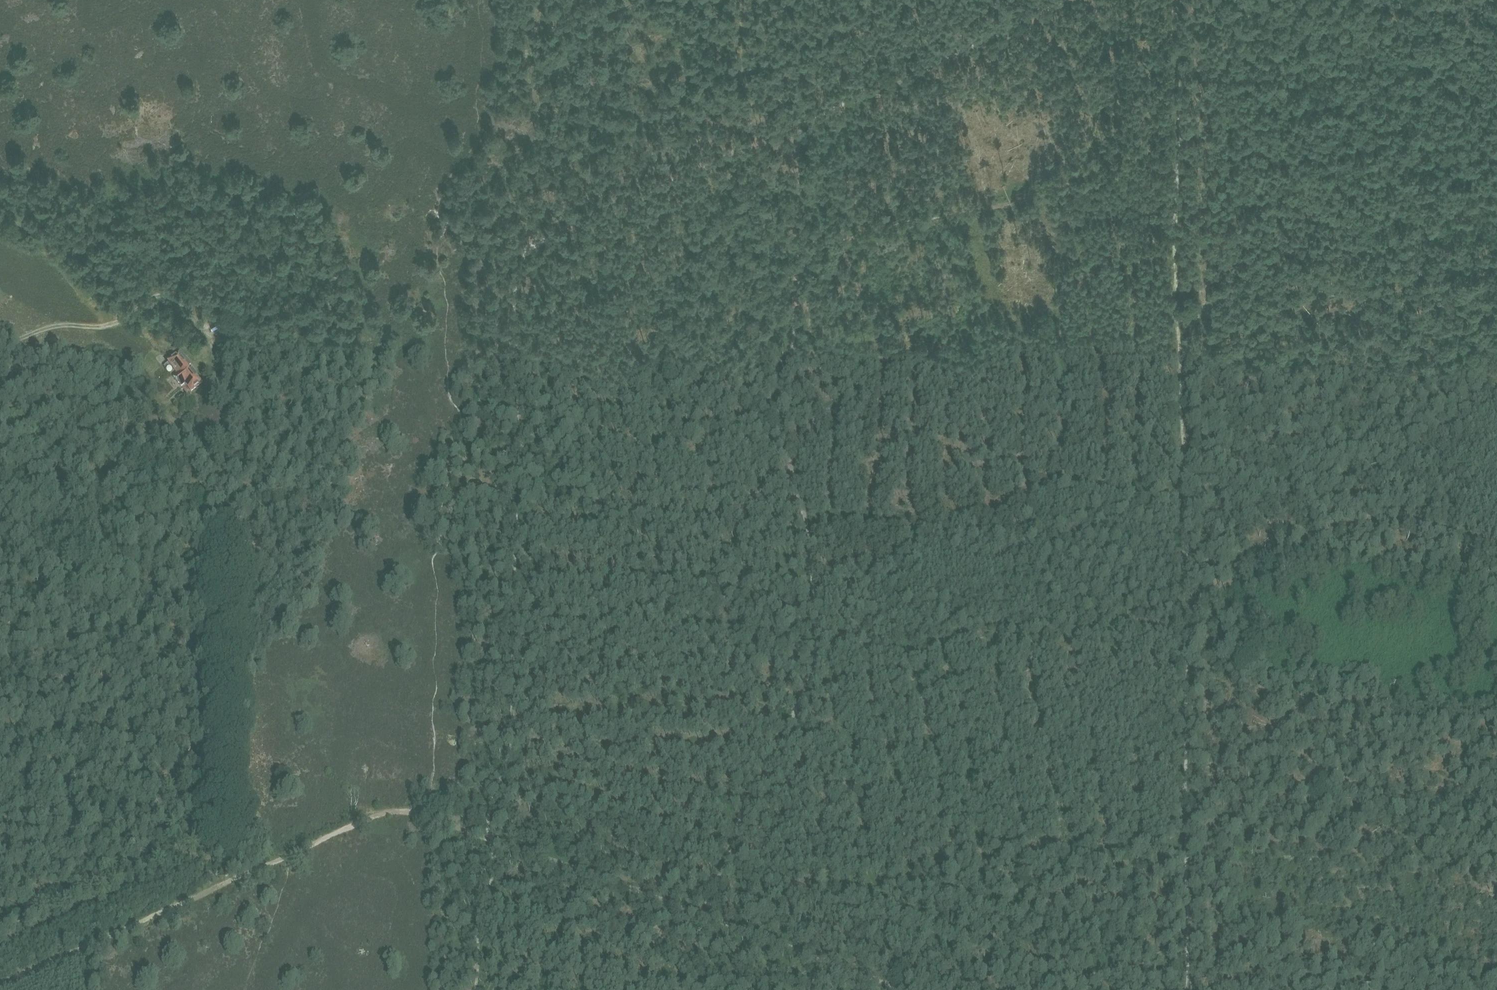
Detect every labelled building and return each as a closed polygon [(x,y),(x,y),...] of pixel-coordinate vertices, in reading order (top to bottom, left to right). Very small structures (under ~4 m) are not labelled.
[(180,352),(168,363),(177,375),(173,378),(181,387),(184,384),(191,392),(201,383),(188,366),(190,365),(180,352)]
